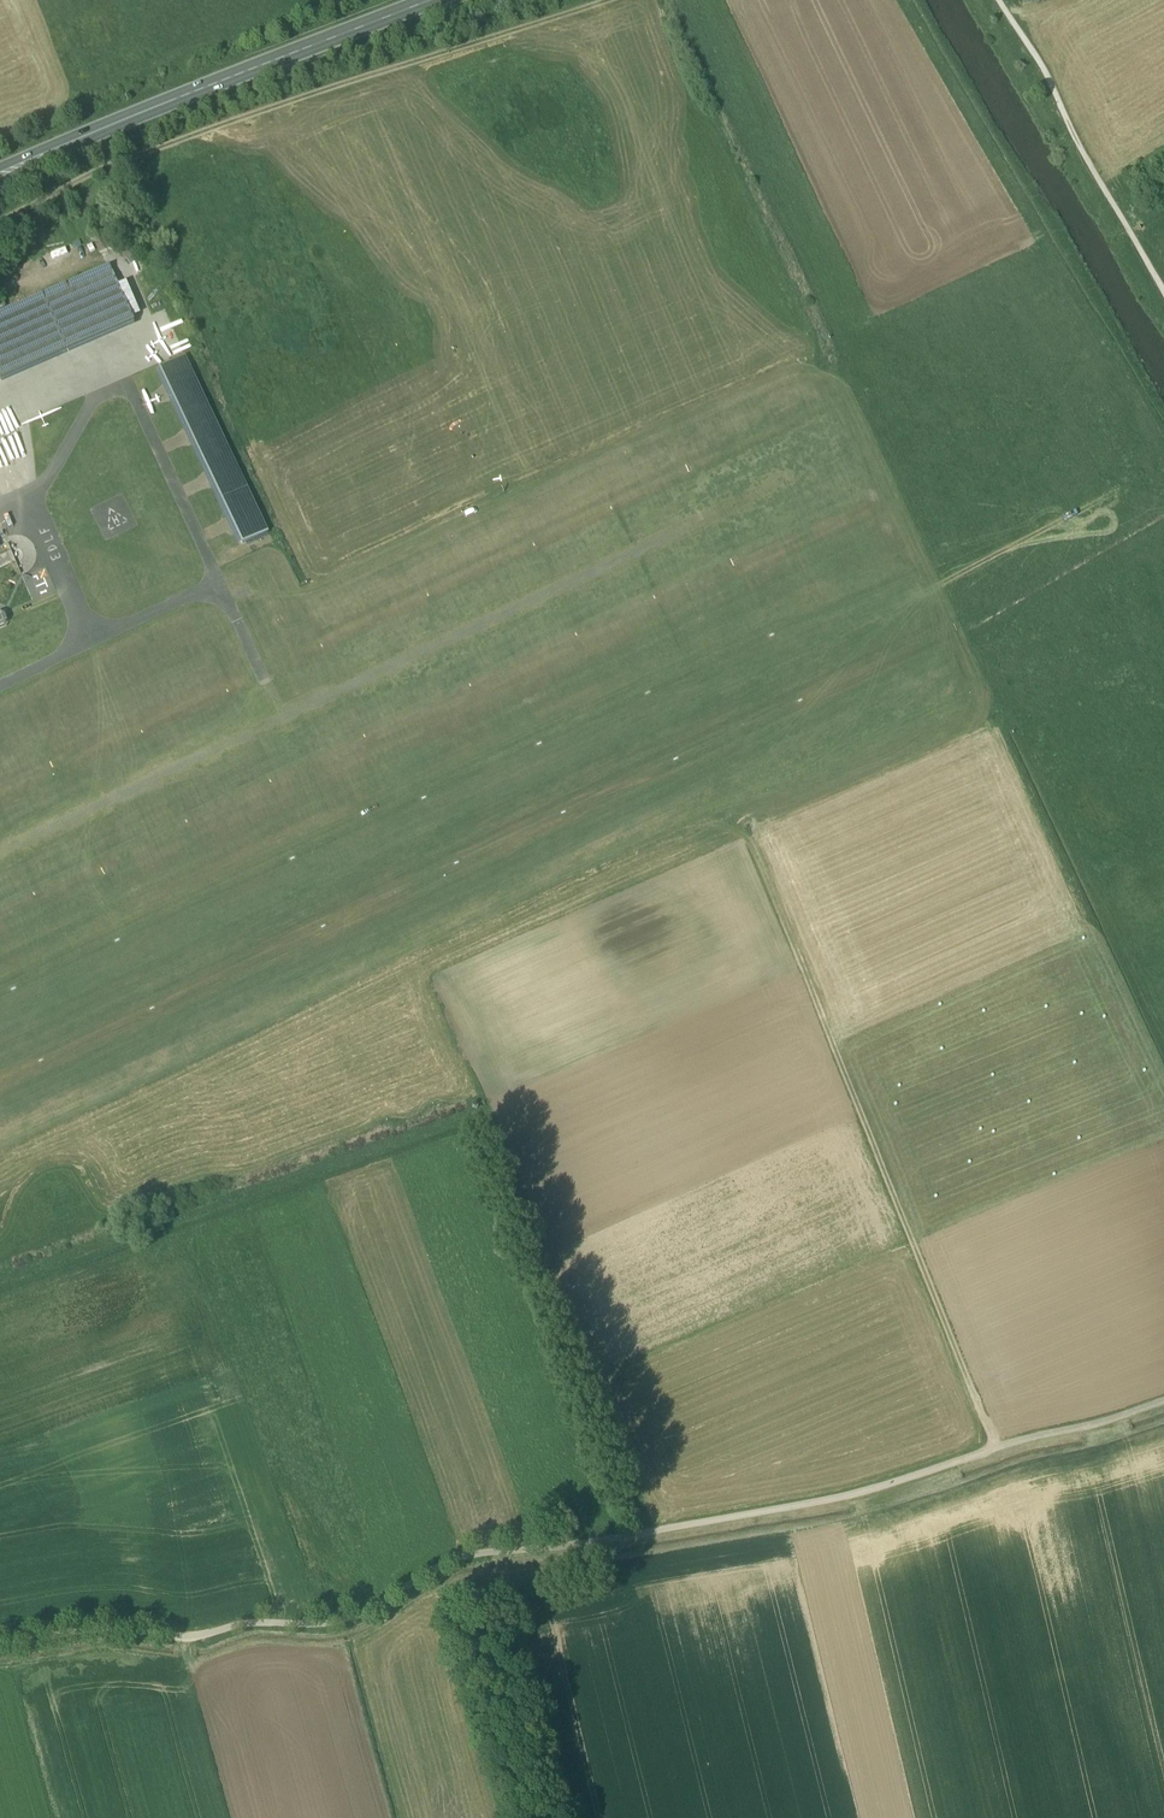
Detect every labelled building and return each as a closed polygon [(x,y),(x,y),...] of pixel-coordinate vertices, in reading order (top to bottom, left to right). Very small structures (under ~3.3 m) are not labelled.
[(101,235),(109,251),(119,247),(112,230),(101,235)] [(93,238),(100,255),(108,252),(101,235),(93,238)] [(110,267),(43,296),(67,351),(134,322),(133,318),(119,288),(110,267)] [(126,284),(119,288),(133,318),(140,315),(126,284)] [(0,315),(0,380),(0,381),(67,351),(43,296),(0,315)] [(160,370),(222,502),(248,489),(186,357),(160,370)] [(269,533),(248,489),(222,502),(243,545),(269,533)]
